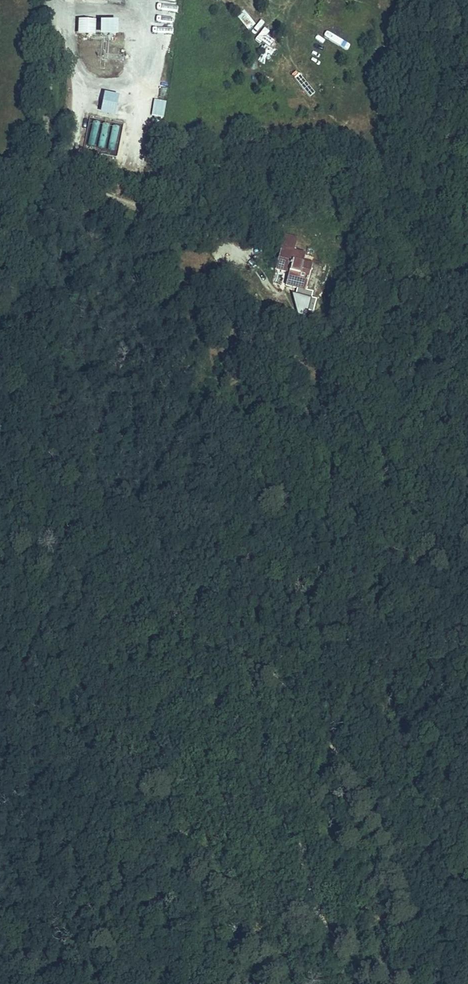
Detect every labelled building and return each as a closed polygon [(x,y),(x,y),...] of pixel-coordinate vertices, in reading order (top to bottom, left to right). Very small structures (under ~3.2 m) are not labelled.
[(160,8),(159,29),(175,30),(175,8),(160,8)] [(96,34),(96,18),(78,18),(78,34),(96,34)] [(101,18),(100,34),(124,34),(124,19),(101,18)] [(116,114),(119,93),(104,91),(101,112),(116,114)] [(152,116),(164,117),(166,100),(154,99),(152,116)] [(292,251),(294,239),(280,235),(272,269),(288,272),(285,285),(306,290),(310,266),(301,263),(290,261),(292,251)] [(290,261),(301,263),(303,253),(292,251),(290,261)]
